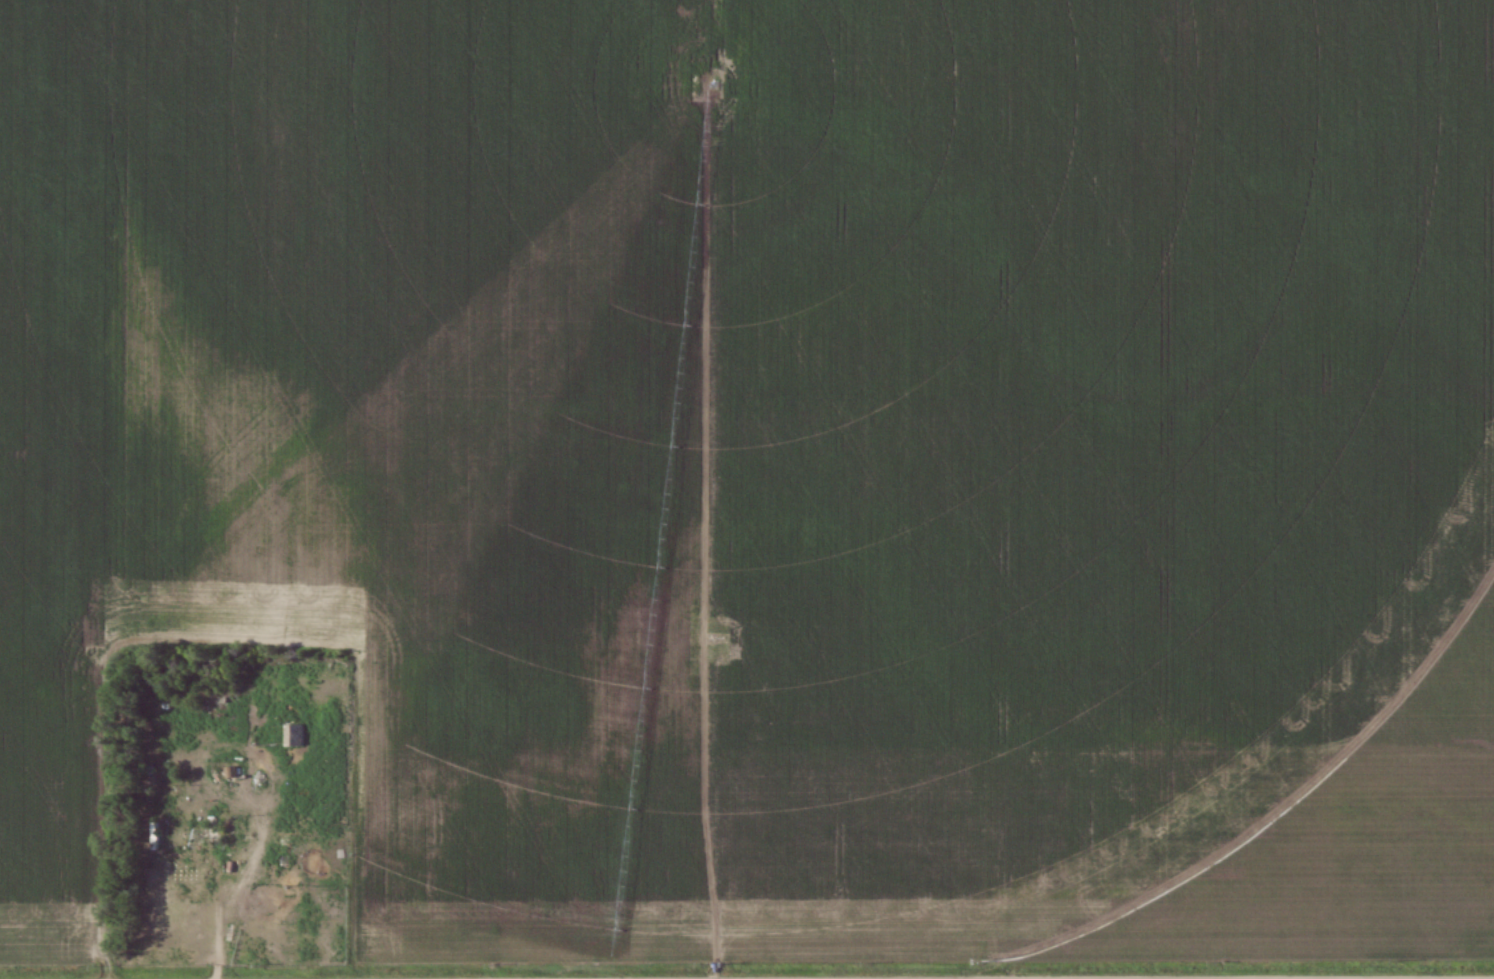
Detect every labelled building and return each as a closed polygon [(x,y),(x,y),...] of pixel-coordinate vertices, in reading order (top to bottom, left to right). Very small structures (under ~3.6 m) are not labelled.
[(285,746),(300,746),(300,726),(285,726),(285,746)]
